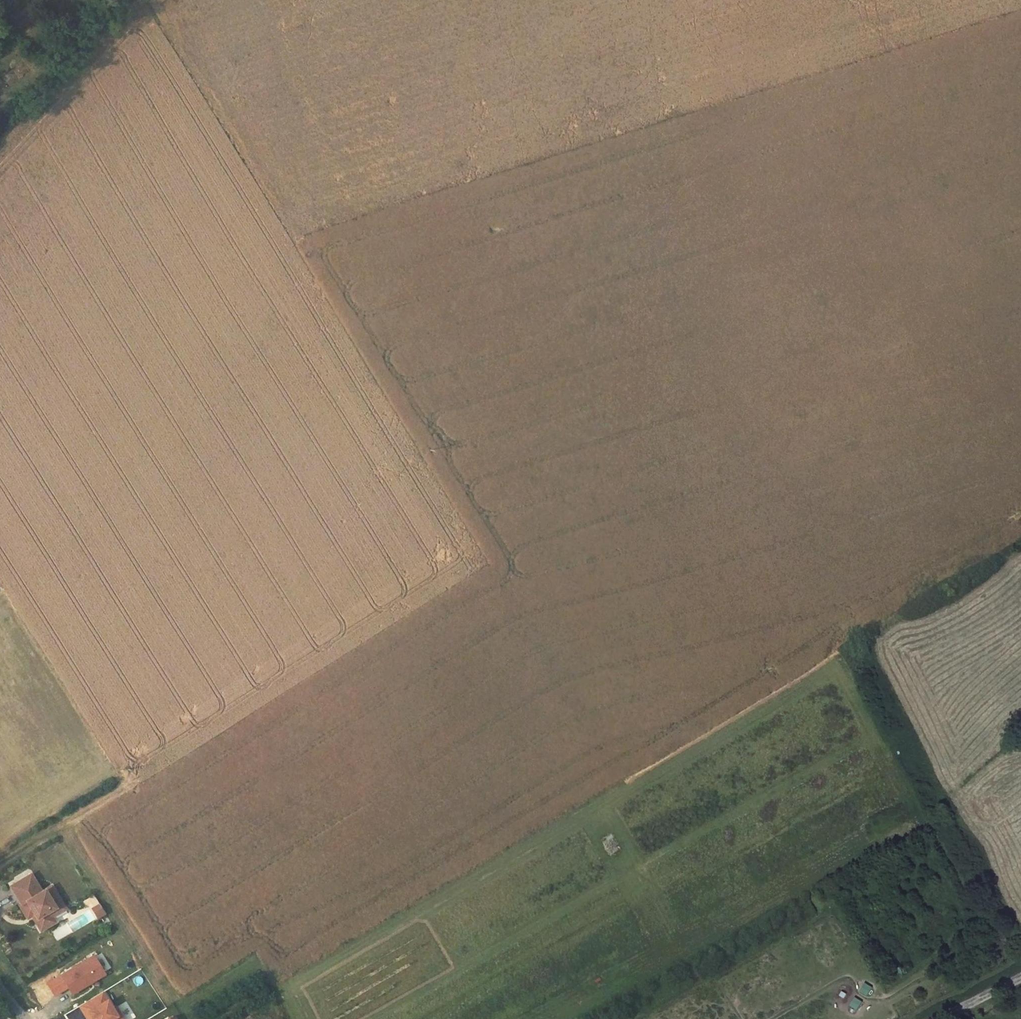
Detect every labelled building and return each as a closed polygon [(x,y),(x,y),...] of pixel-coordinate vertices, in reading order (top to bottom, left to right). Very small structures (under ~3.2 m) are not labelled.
[(31,874),(11,886),(21,904),(19,905),(27,918),(32,915),(40,930),(55,922),(52,916),(65,908),(51,886),(41,892),(31,874)] [(94,957),(51,983),(58,994),(66,989),(65,987),(67,985),(73,995),(106,975),(94,957)] [(865,983),(860,992),(869,997),(873,987),(865,983)] [(104,991),(80,1005),(86,1013),(90,1011),(95,1018),(126,1018),(123,1015),(121,1017),(110,998),(109,999),(104,991)] [(851,1008),(858,1012),(863,1002),(856,998),(851,1008)] [(86,1013),(89,1018),(95,1018),(90,1011),(86,1013)]
